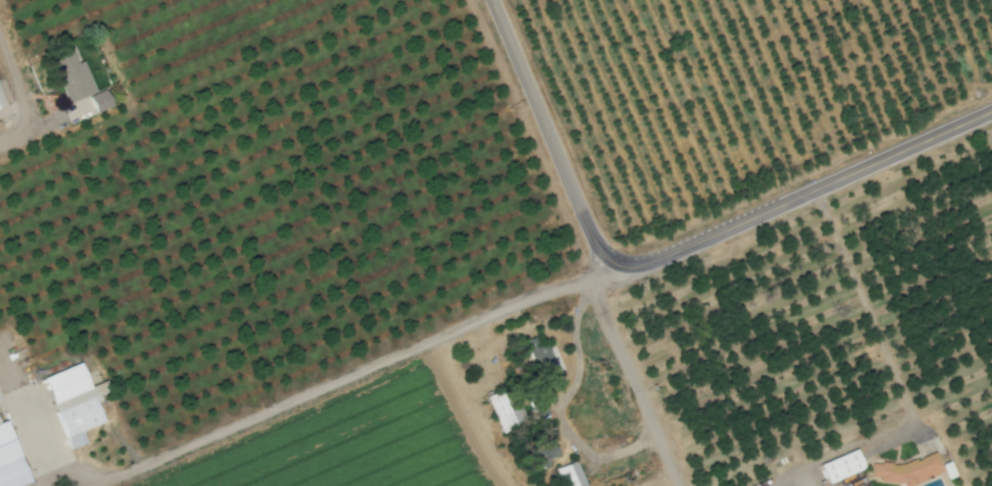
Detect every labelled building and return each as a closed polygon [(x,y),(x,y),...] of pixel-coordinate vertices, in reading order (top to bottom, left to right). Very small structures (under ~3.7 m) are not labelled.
[(64,103),(92,92),(79,60),(73,63),(68,50),(47,58),(64,103)] [(86,96),(92,113),(108,107),(102,90),(86,96)] [(540,385),(556,380),(545,342),(528,346),(540,385)] [(37,377),(64,450),(83,443),(79,430),(101,422),(91,395),(99,392),(96,382),(83,387),(74,363),(37,377)] [(495,430),(506,426),(495,394),(484,398),(495,430)] [(0,428),(0,485),(14,485),(21,483),(0,428)] [(546,465),(545,457),(552,457),(551,445),(526,446),(527,466),(546,465)] [(823,484),(861,468),(852,448),(815,464),(823,484)] [(934,452),(914,459),(913,459),(897,464),(879,463),(877,464),(868,464),(868,476),(876,477),(877,482),(900,483),(901,485),(905,485),(941,472),(934,452)] [(572,460),(552,468),(559,485),(582,485),(572,460)]
